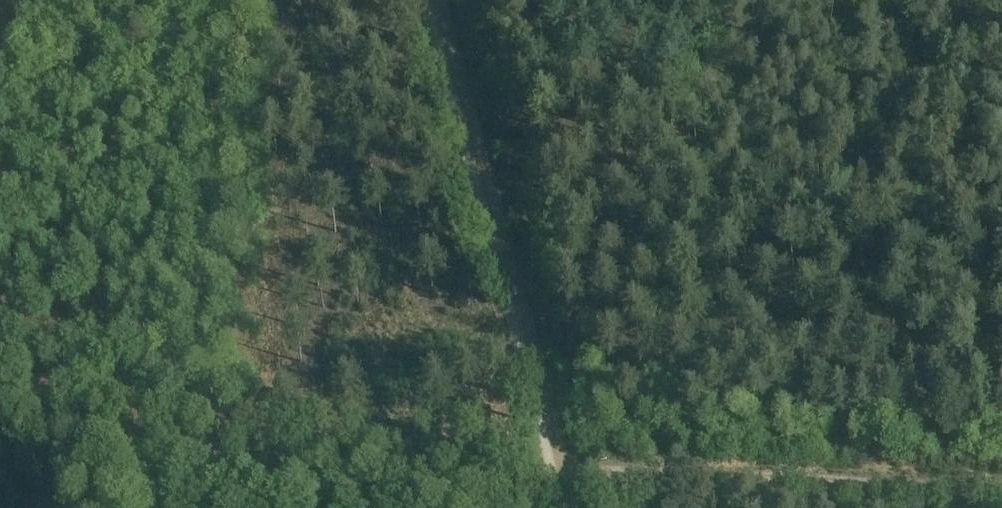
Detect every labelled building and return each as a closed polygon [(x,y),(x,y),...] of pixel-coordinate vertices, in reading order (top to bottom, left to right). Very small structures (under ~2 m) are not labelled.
[(385,197),(396,189),(386,176),(375,184),(385,197)]
